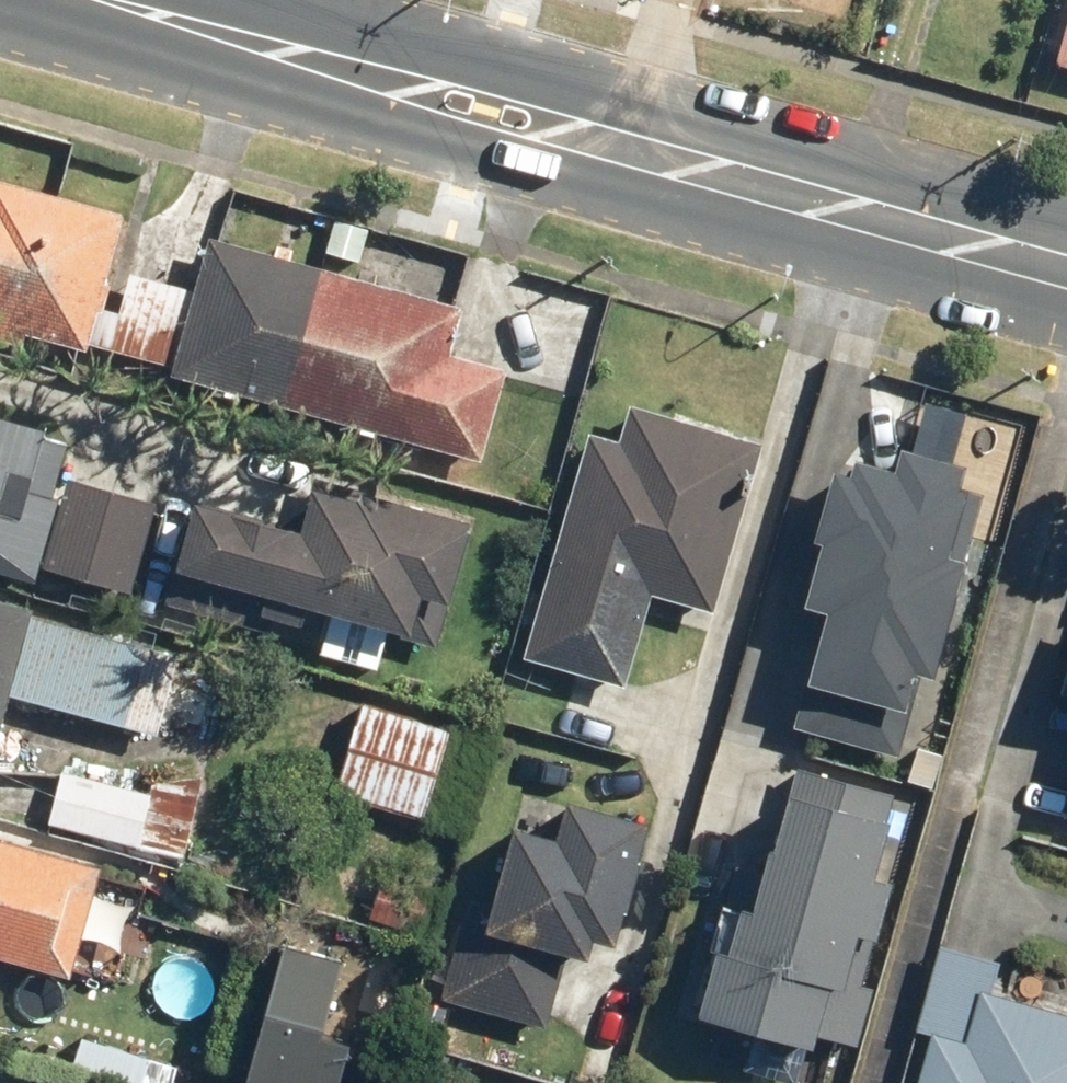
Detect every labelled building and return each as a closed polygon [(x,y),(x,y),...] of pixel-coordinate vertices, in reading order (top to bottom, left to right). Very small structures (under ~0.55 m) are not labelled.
[(85,345),(121,212),(0,179),(0,323),(85,345)] [(461,304),(210,233),(171,370),(473,456),(501,359),(450,344),(461,304)] [(187,285),(127,270),(107,348),(167,363),(187,285)] [(618,439),(587,429),(518,657),(620,687),(649,589),(709,607),(731,534),(725,532),(752,440),(629,403),(618,439)] [(0,416),(0,514),(21,520),(31,486),(52,493),(69,435),(0,416)] [(957,486),(963,465),(899,447),(893,469),(854,459),(850,473),(832,468),(811,540),(819,542),(801,605),(825,612),(804,683),(807,684),(794,728),(895,756),(912,700),(907,699),(914,673),(931,678),(984,493),(957,486)] [(449,547),(297,503),(284,551),(194,524),(168,610),(410,680),(449,547)] [(159,523),(84,505),(64,588),(139,606),(159,523)] [(0,594),(0,710),(5,692),(156,732),(178,652),(30,613),(33,603),(0,594)] [(449,724),(358,699),(332,788),(423,814),(449,724)] [(698,1009),(697,1013),(813,1046),(816,1035),(859,1047),(876,986),(864,982),(894,879),(877,874),(901,790),(793,760),(751,908),(742,905),(740,912),(723,907),(694,1007),(698,1009)] [(13,767),(0,818),(0,820),(103,846),(116,794),(13,767)] [(554,852),(507,841),(487,925),(463,919),(442,1009),(545,1034),(561,966),(582,971),(588,949),(610,954),(642,824),(565,806),(554,852)] [(58,974),(89,867),(0,842),(0,958),(58,974)] [(994,991),(1004,959),(938,940),(912,1028),(930,1033),(916,1082),(1066,1082),(1066,1012),(994,991)] [(282,946),(244,1079),(259,1082),(337,1082),(347,1048),(321,1040),(343,963),(282,946)]
